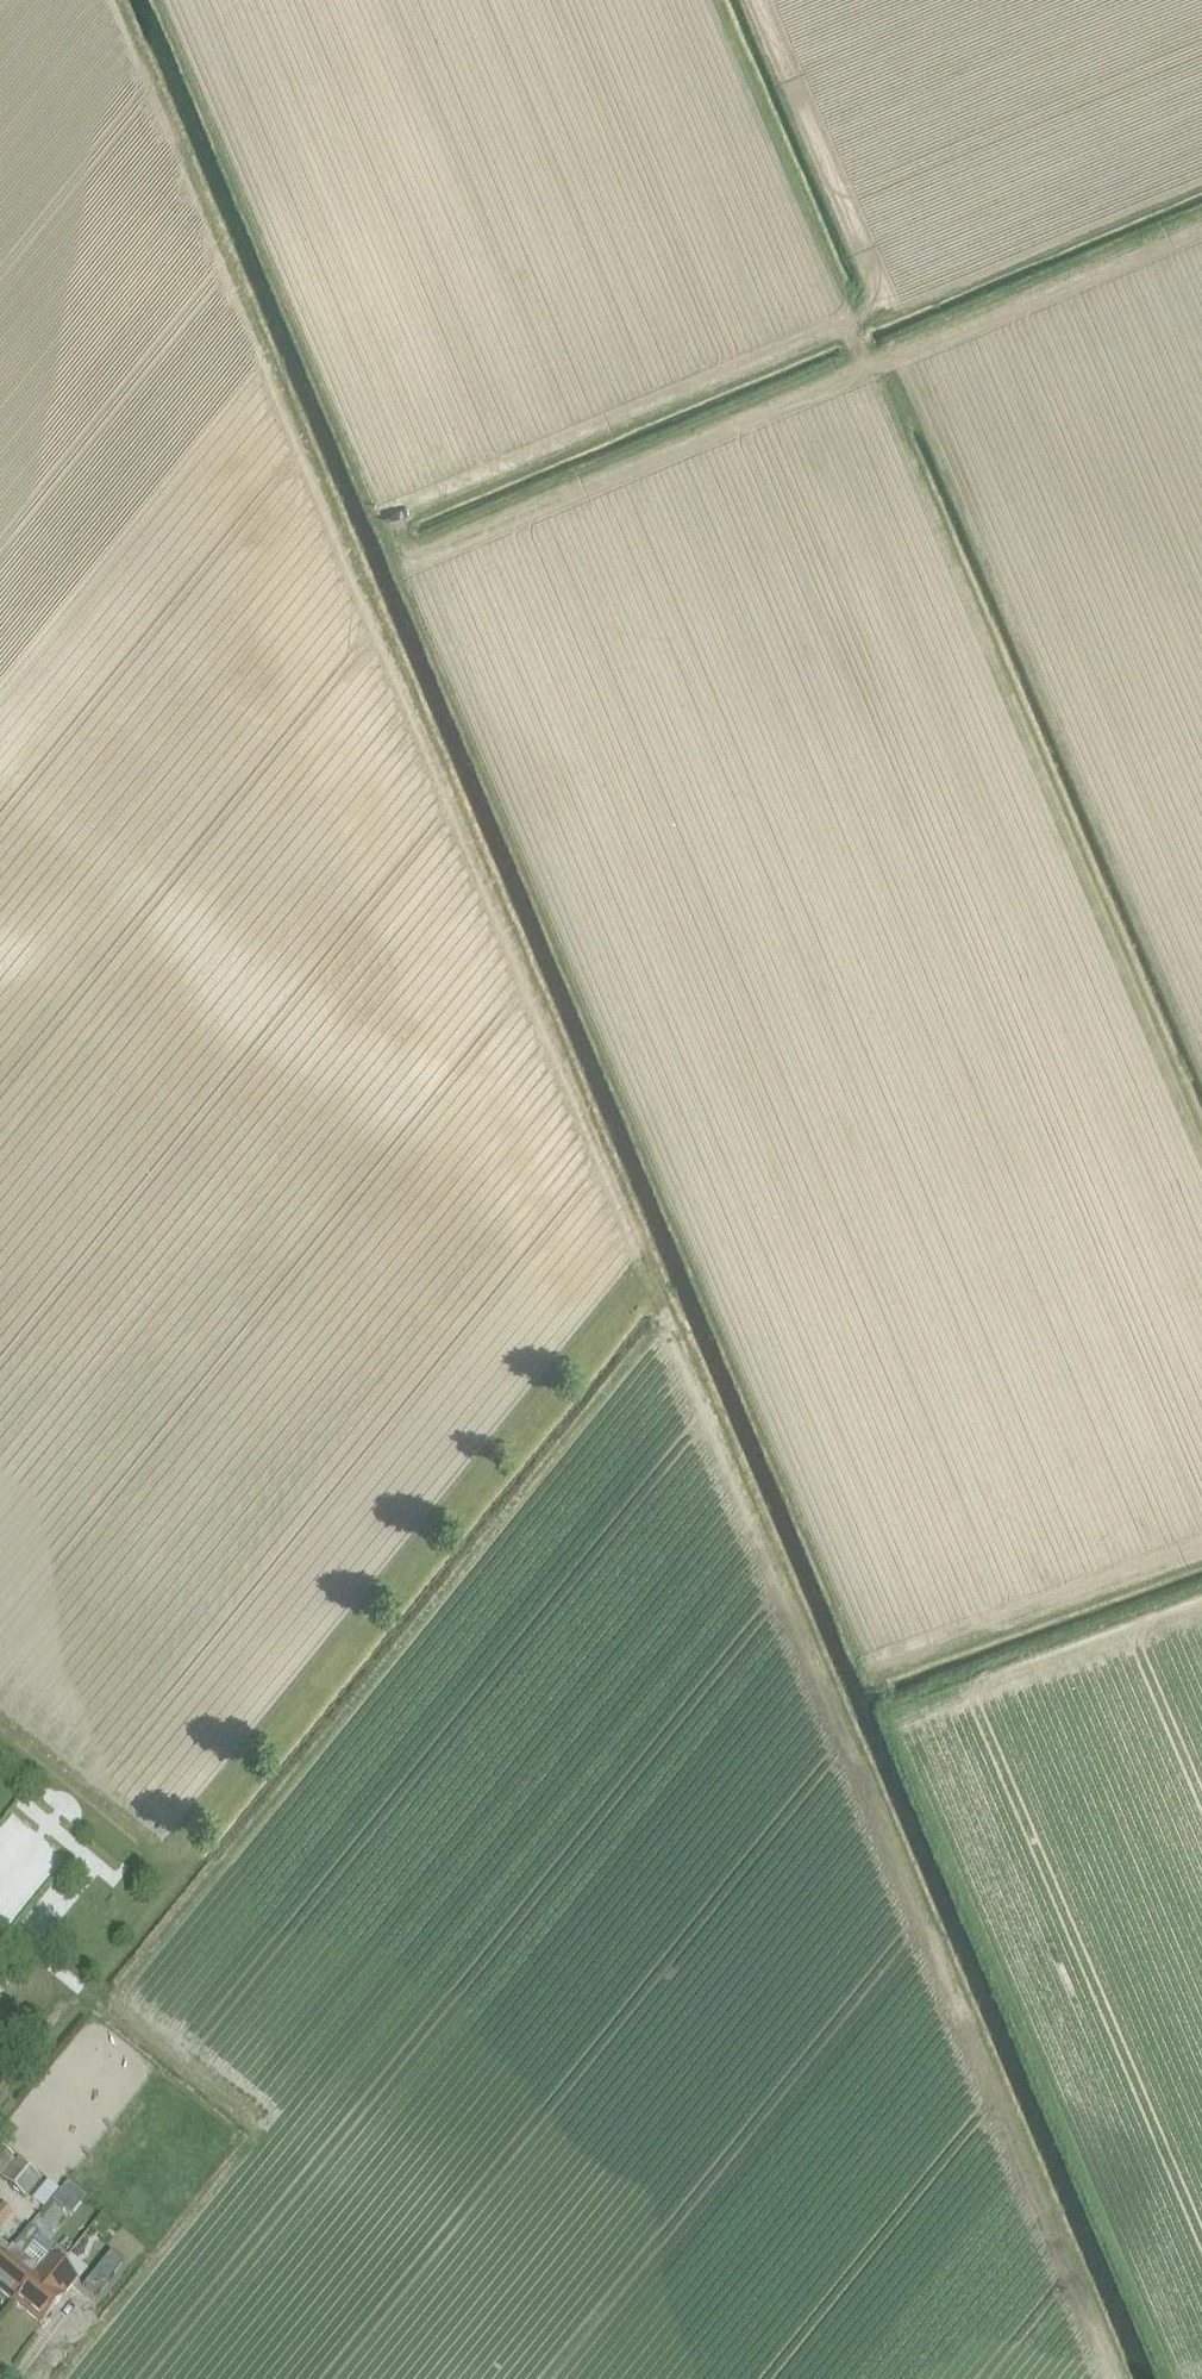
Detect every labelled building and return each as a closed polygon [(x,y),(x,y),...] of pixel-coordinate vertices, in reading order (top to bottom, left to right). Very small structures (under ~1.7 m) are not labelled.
[(0,1825),(0,1875),(5,1869),(13,1875),(0,1892),(0,1905),(12,1915),(62,1855),(10,1812),(0,1825)] [(0,2148),(0,2172),(13,2157),(1,2147),(0,2148)] [(17,2161),(2,2179),(24,2198),(40,2179),(17,2161)] [(67,2182),(52,2201),(70,2216),(86,2198),(67,2182)] [(0,2209),(0,2226),(2,2227),(12,2214),(2,2206),(0,2209)] [(36,2274),(19,2260),(39,2236),(29,2228),(9,2252),(0,2264),(0,2291),(13,2302),(36,2274)] [(9,2252),(0,2245),(0,2264),(9,2252)] [(77,2280),(60,2265),(66,2258),(56,2249),(36,2274),(13,2302),(41,2325),(77,2280)]
